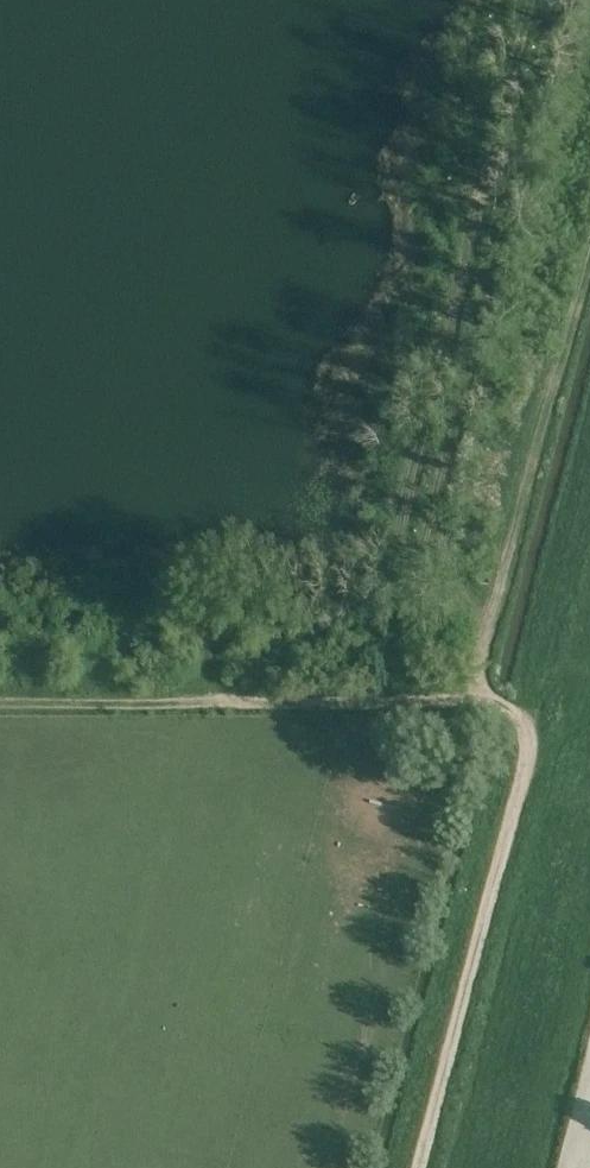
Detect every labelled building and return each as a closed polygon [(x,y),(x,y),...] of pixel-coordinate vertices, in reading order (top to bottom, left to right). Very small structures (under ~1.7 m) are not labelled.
[(398,730),(403,730),(413,731),(413,719),(404,719),(398,718),(398,730)]
